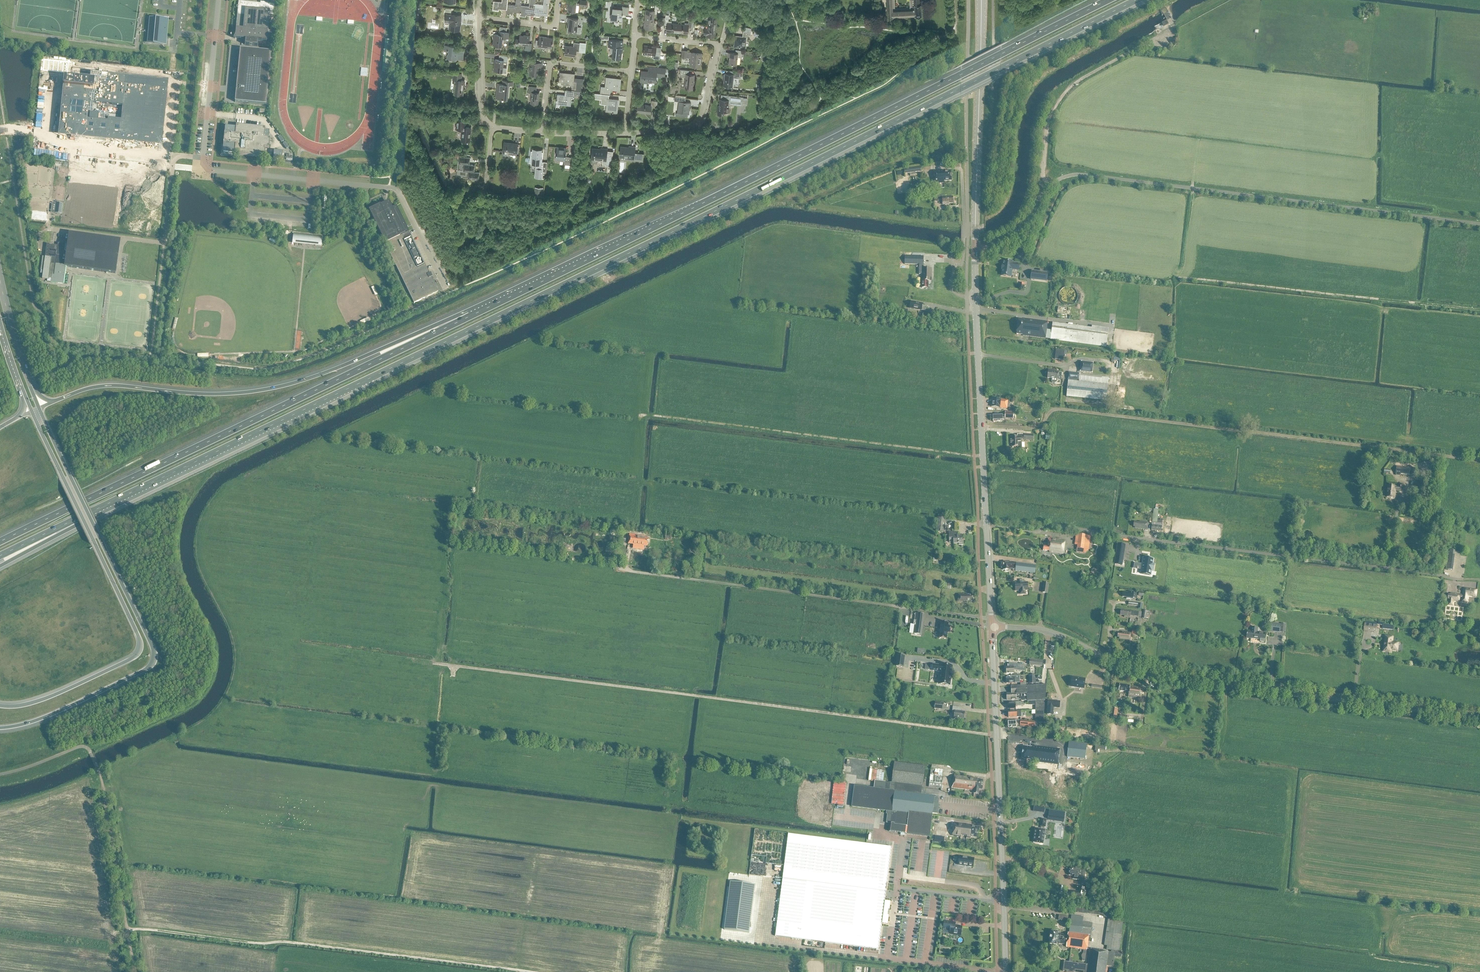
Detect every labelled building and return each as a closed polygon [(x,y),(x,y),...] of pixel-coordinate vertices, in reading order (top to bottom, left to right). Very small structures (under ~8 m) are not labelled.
[(508,4),(508,0),(502,0),(502,2),(494,1),(493,10),(499,10),(499,8),(507,9),(508,4)] [(521,7),(522,0),(516,0),(516,5),(508,4),(507,9),(506,13),(513,13),(513,11),(520,12),(521,12),(521,7)] [(535,7),(536,0),(530,0),(529,8),(521,7),(521,12),(520,12),(520,16),(526,16),(526,15),(534,16),(535,7)] [(550,0),(544,0),(543,8),(535,7),(534,16),(540,16),(540,15),(548,15),(550,0)] [(579,5),(587,6),(587,0),(586,0),(581,0),(580,1),(570,0),(569,0),(568,11),(578,12),(579,5)] [(893,16),(893,15),(915,14),(915,15),(922,15),(921,3),(919,3),(919,0),(910,0),(910,7),(895,8),(895,0),(887,0),(888,16),(893,16)] [(267,42),(269,16),(274,16),(275,4),(265,3),(265,5),(264,5),(264,4),(263,4),(238,2),(235,39),(245,40),(245,45),(258,47),(259,41),(267,42)] [(646,10),(645,20),(654,20),(655,14),(657,14),(657,9),(662,9),(663,6),(655,5),(655,11),(646,10)] [(628,14),(629,7),(618,6),(618,8),(613,7),(612,10),(612,12),(611,19),(622,20),(623,13),(628,14)] [(702,15),(706,15),(706,18),(708,19),(707,25),(717,26),(718,16),(711,15),(712,11),(703,10),(702,15)] [(460,30),(461,15),(451,14),(451,15),(446,14),(446,22),(451,22),(450,29),(460,30)] [(669,21),(669,18),(669,15),(666,15),(665,18),(665,25),(668,25),(667,32),(677,33),(678,24),(672,23),(672,21),(669,21)] [(568,31),(577,32),(577,33),(581,33),(581,27),(578,27),(578,18),(568,17),(567,21),(570,21),(568,31)] [(165,38),(167,21),(167,20),(156,19),(152,19),(149,43),(154,44),(160,44),(165,45),(165,38)] [(655,23),(654,23),(654,20),(645,20),(644,28),(653,29),(653,26),(655,26),(655,23)] [(692,28),(692,23),(692,21),(689,20),(688,23),(685,23),(685,25),(678,24),(677,33),(687,34),(688,27),(692,28)] [(716,36),(717,26),(707,25),(707,28),(705,28),(704,35),(706,35),(716,36)] [(509,38),(509,33),(506,32),(507,28),(500,27),(499,35),(495,34),(493,45),(502,46),(502,40),(506,41),(507,40),(508,40),(508,39),(509,38)] [(751,35),(751,32),(743,31),(743,37),(736,36),(735,46),(745,47),(746,35),(751,35)] [(531,51),(532,43),(529,43),(530,35),(527,35),(527,36),(520,35),(520,39),(516,38),(515,44),(519,45),(519,43),(526,44),(525,50),(531,51)] [(552,47),(553,38),(540,36),(539,40),(536,40),(535,47),(539,47),(539,46),(552,47)] [(621,59),(623,47),(623,40),(623,41),(611,39),(611,47),(610,47),(610,53),(613,53),(613,58),(621,59)] [(580,51),(581,43),(574,43),(574,46),(566,45),(565,54),(576,55),(576,51),(580,51)] [(461,59),(462,51),(455,50),(455,45),(443,44),(443,49),(448,50),(447,58),(461,59)] [(660,59),(661,52),(656,51),(657,47),(644,46),(644,54),(653,55),(653,58),(660,59)] [(240,49),(235,103),(266,106),(271,52),(240,49)] [(701,66),(702,54),(691,52),(687,52),(688,51),(683,50),(682,56),(687,57),(687,55),(691,55),(690,65),(701,66)] [(742,57),(743,50),(736,50),(736,53),(730,52),(729,63),(737,64),(738,57),(742,57)] [(500,56),(500,60),(495,59),(494,70),(502,71),(502,72),(506,73),(507,67),(503,67),(504,62),(508,62),(508,57),(500,56)] [(72,74),(74,63),(44,60),(43,71),(72,74)] [(542,66),(543,63),(531,61),(530,75),(538,75),(539,66),(542,66)] [(666,69),(658,68),(649,67),(648,71),(642,70),(640,82),(648,83),(648,81),(656,82),(657,77),(665,78),(666,69)] [(681,69),(680,77),(686,77),(685,88),(693,89),(695,75),(689,74),(689,70),(681,69)] [(744,79),(744,74),(741,74),(741,72),(733,71),(732,75),(725,74),(724,85),(732,86),(733,77),(740,78),(744,79)] [(573,97),(574,94),(580,95),(580,91),(583,92),(584,82),(574,81),(575,73),(560,72),(559,82),(562,82),(562,84),(572,85),(572,89),(575,89),(574,91),(566,90),(565,95),(558,94),(556,104),(563,104),(571,105),(572,97),(573,97)] [(458,76),(458,73),(454,73),(453,82),(457,83),(456,94),(463,95),(465,80),(461,80),(461,76),(458,76)] [(65,79),(60,127),(72,128),(71,138),(106,141),(107,135),(114,136),(114,140),(119,140),(119,137),(162,141),(168,82),(92,75),(91,82),(65,79)] [(620,91),(621,78),(606,77),(605,86),(601,86),(600,93),(610,94),(611,90),(620,91)] [(508,99),(509,85),(513,85),(513,82),(503,81),(503,84),(497,83),(497,89),(499,90),(498,98),(508,99)] [(529,86),(529,89),(529,93),(532,93),(531,103),(538,104),(539,93),(536,92),(536,90),(537,90),(537,87),(529,86)] [(609,95),(602,94),(595,93),(595,96),(602,97),(601,104),(607,105),(606,111),(617,112),(618,105),(619,99),(609,98),(609,95)] [(719,105),(718,114),(724,115),(724,111),(729,112),(729,107),(728,106),(728,104),(735,104),(743,105),(743,104),(743,98),(744,97),(739,96),(722,95),(722,99),(720,99),(720,106),(719,105)] [(689,114),(691,102),(685,102),(686,98),(675,97),(674,101),(679,101),(677,112),(676,112),(676,116),(682,116),(687,116),(688,114),(689,114)] [(656,107),(656,101),(652,100),(651,106),(638,104),(637,112),(651,113),(651,107),(656,107)] [(456,126),(456,129),(463,129),(461,141),(470,141),(471,135),(470,135),(470,132),(470,133),(471,127),(466,127),(467,120),(457,119),(456,126)] [(233,129),(231,129),(231,127),(229,128),(227,128),(226,128),(226,129),(225,133),(226,133),(226,134),(224,134),(223,144),(224,144),(224,146),(223,152),(224,152),(224,153),(232,154),(234,154),(234,155),(264,158),(265,150),(264,150),(264,148),(269,149),(270,139),(268,139),(268,137),(268,133),(268,132),(265,132),(265,129),(236,126),(236,129),(233,129)] [(517,154),(518,144),(504,142),(503,152),(517,154)] [(643,161),(644,153),(635,152),(636,147),(629,146),(629,147),(621,147),(620,157),(625,158),(625,159),(643,161)] [(565,156),(566,154),(566,148),(557,147),(556,159),(565,160),(564,164),(574,165),(575,157),(565,156)] [(593,149),(592,159),(593,159),(592,162),(597,163),(597,160),(606,161),(606,164),(612,165),(613,154),(611,154),(611,151),(608,150),(608,149),(601,148),(601,149),(593,149)] [(545,178),(547,162),(542,162),(543,152),(542,152),(542,150),(533,149),(533,151),(531,151),(530,158),(528,158),(528,161),(530,161),(530,163),(531,163),(531,165),(536,165),(535,177),(545,178)] [(274,151),(273,159),(282,160),(283,152),(274,151)] [(479,180),(480,172),(474,172),(475,165),(470,164),(470,157),(459,156),(459,163),(464,164),(463,171),(469,172),(468,179),(479,180)] [(907,176),(920,174),(920,172),(923,171),(922,166),(906,169),(907,176)] [(944,182),(952,182),(951,172),(944,172),(943,171),(934,171),(934,175),(933,175),(934,184),(944,183),(944,182)] [(542,196),(543,188),(535,187),(534,195),(542,196)] [(952,203),(952,197),(942,198),(942,196),(934,195),(935,202),(939,202),(939,200),(942,200),(942,205),(948,204),(948,203),(952,203)] [(438,292),(409,232),(396,206),(391,208),(388,202),(387,203),(387,202),(385,202),(385,204),(381,206),(380,205),(369,210),(385,244),(414,304),(438,292)] [(322,236),(293,233),(292,242),(321,245),(322,236)] [(120,241),(70,234),(68,245),(58,244),(58,246),(56,246),(52,245),(47,244),(47,245),(45,257),(43,257),(41,271),(44,271),(43,279),(42,279),(49,280),(49,279),(51,279),(51,283),(57,283),(63,284),(62,284),(64,273),(65,273),(66,267),(115,274),(120,241)] [(922,272),(922,281),(922,288),(928,289),(928,281),(931,282),(931,281),(931,270),(923,269),(923,265),(924,257),(905,257),(905,265),(919,265),(919,272),(922,272)] [(1013,263),(1003,262),(1002,276),(1011,277),(1012,270),(1019,271),(1019,265),(1012,264),(1013,263)] [(1048,274),(1032,272),(1031,280),(1047,282),(1048,274)] [(911,302),(910,308),(925,311),(926,307),(922,307),(923,304),(911,302)] [(1065,318),(1066,309),(1058,308),(1057,317),(1065,318)] [(1106,347),(1108,332),(1052,325),(1051,331),(1047,331),(1048,322),(1025,319),(1025,320),(1018,319),(1016,335),(1023,335),(1023,336),(1106,347)] [(1064,355),(1067,356),(1067,352),(1056,350),(1055,359),(1063,361),(1064,355)] [(1081,362),(1080,372),(1092,373),(1093,363),(1081,362)] [(1048,379),(1052,379),(1051,382),(1052,383),(1053,384),(1055,384),(1056,383),(1057,383),(1057,380),(1061,380),(1062,373),(1058,373),(1052,372),(1052,371),(1048,370),(1048,379)] [(1079,374),(1068,373),(1068,380),(1066,397),(1106,401),(1109,379),(1079,376),(1079,374)] [(1136,391),(1140,404),(1147,403),(1143,389),(1136,391)] [(1007,410),(1008,401),(1000,400),(992,399),(991,407),(1001,408),(1001,409),(1007,410)] [(1013,419),(1014,414),(1005,414),(1005,415),(1002,415),(993,416),(993,422),(1003,422),(1003,420),(1005,420),(1005,419),(1013,419)] [(1021,449),(1021,440),(1023,440),(1023,435),(1017,435),(1017,437),(1012,437),(1012,447),(1018,447),(1018,449),(1021,449)] [(1409,475),(1410,468),(1397,467),(1396,474),(1409,475)] [(1402,492),(1403,485),(1399,485),(1399,488),(1388,487),(1387,498),(1394,498),(1395,490),(1398,490),(1398,491),(1402,492)] [(1162,520),(1157,520),(1158,518),(1160,518),(1161,514),(1158,514),(1158,513),(1160,513),(1160,511),(1153,510),(1152,520),(1150,520),(1149,523),(1152,523),(1152,522),(1152,525),(1151,530),(1161,532),(1162,527),(1161,527),(1162,520)] [(945,533),(946,518),(936,517),(936,520),(937,521),(936,532),(945,533)] [(962,541),(962,538),(957,538),(956,533),(949,533),(949,543),(953,543),(954,544),(959,544),(959,545),(963,545),(963,541),(962,541)] [(628,544),(647,547),(648,539),(645,539),(645,536),(630,534),(628,544)] [(1076,546),(1076,549),(1085,550),(1085,547),(1087,535),(1078,534),(1076,546)] [(1063,554),(1065,541),(1048,539),(1047,547),(1043,546),(1043,551),(1049,552),(1049,553),(1063,554)] [(1123,560),(1125,545),(1118,544),(1115,564),(1122,565),(1123,560)] [(1453,570),(1455,555),(1448,554),(1446,570),(1453,570)] [(1144,559),(1142,574),(1152,575),(1152,571),(1154,571),(1155,564),(1153,564),(1154,560),(1144,559)] [(1013,563),(1001,564),(1001,565),(1000,565),(1001,567),(1001,568),(1003,568),(1003,571),(1005,570),(1005,572),(1009,572),(1009,570),(1016,570),(1016,564),(1013,564),(1013,563)] [(1037,566),(1031,565),(1016,564),(1016,570),(1015,572),(1036,574),(1037,566)] [(1016,584),(1015,584),(1016,591),(1020,591),(1020,594),(1021,595),(1022,595),(1023,595),(1024,594),(1025,594),(1025,591),(1028,591),(1027,583),(1024,583),(1024,581),(1020,581),(1020,583),(1016,583),(1016,584)] [(1451,593),(1451,595),(1449,594),(1449,595),(1448,599),(1449,599),(1448,605),(1453,606),(1453,601),(1459,602),(1460,597),(1462,597),(1462,602),(1467,603),(1468,596),(1472,596),(1476,597),(1477,590),(1473,589),(1464,588),(1463,595),(1460,595),(1451,593)] [(1136,599),(1137,594),(1133,594),(1133,592),(1129,592),(1128,593),(1123,593),(1123,597),(1126,598),(1126,599),(1132,600),(1133,599),(1136,599)] [(967,602),(973,602),(973,595),(967,595),(967,594),(958,595),(958,603),(967,603),(967,602)] [(921,635),(924,615),(916,614),(914,634),(921,635)] [(949,624),(941,623),(939,639),(947,640),(947,633),(950,634),(951,627),(948,627),(949,624)] [(1285,633),(1286,625),(1282,624),(1282,626),(1281,626),(1281,624),(1271,623),(1270,632),(1280,633),(1280,632),(1285,633)] [(1264,642),(1265,633),(1257,632),(1257,628),(1250,627),(1250,628),(1251,628),(1250,631),(1247,631),(1246,638),(1251,639),(1257,639),(1260,640),(1260,642),(1264,642)] [(1130,641),(1131,634),(1123,633),(1123,634),(1118,633),(1117,638),(1119,638),(1119,639),(1130,641)] [(1384,646),(1383,651),(1391,652),(1391,650),(1397,651),(1397,649),(1398,649),(1398,645),(1398,643),(1392,643),(1392,637),(1388,637),(1388,638),(1385,638),(1384,643),(1385,643),(1384,646)] [(897,655),(895,667),(903,668),(905,656),(897,655)] [(1009,665),(1008,665),(1008,668),(1006,668),(1006,674),(1014,674),(1013,670),(1024,671),(1024,673),(1030,674),(1030,669),(1025,669),(1025,666),(1009,664),(1009,665)] [(937,666),(933,665),(933,671),(936,671),(941,672),(940,684),(950,686),(952,667),(944,666),(942,666),(942,667),(937,666)] [(1084,689),(1085,680),(1072,678),(1071,687),(1084,689)] [(1016,700),(1021,700),(1021,702),(1031,701),(1032,703),(1035,703),(1035,705),(1045,705),(1046,685),(1011,687),(1011,694),(1007,694),(1007,700),(1012,700),(1012,701),(1016,701),(1016,700)] [(1130,692),(1129,697),(1141,699),(1143,688),(1122,685),(1119,685),(1119,691),(1121,691),(1130,692)] [(964,719),(965,713),(961,712),(961,708),(953,707),(952,714),(955,714),(954,718),(964,719)] [(1126,723),(1127,716),(1120,715),(1119,719),(1117,719),(1118,710),(1112,709),(1110,721),(1126,723)] [(1043,723),(1044,712),(1035,712),(1035,722),(1043,723)] [(1085,759),(1087,744),(1069,742),(1067,757),(1085,759)] [(1058,765),(1060,749),(1032,746),(1032,748),(1023,747),(1022,759),(1024,759),(1024,760),(1027,760),(1030,760),(1030,762),(1058,765)] [(939,798),(934,797),(934,796),(921,795),(922,787),(925,767),(894,763),(893,772),(892,783),(885,783),(885,790),(854,786),(852,807),(885,811),(888,812),(886,823),(890,824),(889,832),(907,834),(907,835),(930,837),(932,816),(932,814),(938,814),(939,805),(938,805),(939,798)] [(1061,770),(1059,769),(1060,766),(1053,765),(1052,777),(1060,778),(1061,770)] [(942,789),(943,777),(934,776),(935,770),(931,769),(929,787),(942,789)] [(982,790),(983,781),(978,780),(978,779),(954,776),(953,779),(952,788),(974,791),(974,794),(978,794),(979,790),(982,790)] [(844,806),(847,783),(835,781),(832,805),(844,806)] [(1045,828),(1047,820),(1041,819),(1040,827),(1041,827),(1041,830),(1035,829),(1033,843),(1043,844),(1045,830),(1044,830),(1045,828)] [(976,838),(978,827),(972,827),(972,825),(953,823),(952,836),(961,837),(961,836),(967,836),(966,838),(971,838),(971,837),(976,838)] [(789,834),(776,936),(827,943),(879,949),(882,923),(884,911),(885,901),(886,892),(892,847),(866,844),(857,843),(827,839),(803,836),(789,834)] [(973,867),(974,859),(959,857),(959,861),(958,865),(973,867)] [(1084,878),(1085,870),(1079,870),(1079,869),(1079,868),(1073,867),(1073,870),(1072,869),(1072,870),(1069,870),(1069,876),(1073,876),(1073,879),(1079,880),(1079,876),(1080,876),(1080,877),(1084,878)] [(755,885),(730,882),(724,930),(749,933),(755,885)] [(1064,890),(1063,896),(1082,899),(1083,887),(1077,886),(1077,892),(1064,890)] [(1112,912),(1108,912),(1108,911),(1073,907),(1072,912),(1104,916),(1104,917),(1108,918),(1104,945),(1107,945),(1106,950),(1111,951),(1111,953),(1110,953),(1108,967),(1113,967),(1114,956),(1121,957),(1122,952),(1119,951),(1121,935),(1120,935),(1121,924),(1114,923),(1115,913),(1112,912)] [(1051,932),(1050,937),(1050,939),(1049,944),(1056,945),(1056,944),(1066,945),(1066,947),(1087,950),(1088,941),(1090,942),(1092,923),(1083,922),(1083,917),(1071,915),(1069,933),(1068,933),(1067,935),(1058,934),(1058,933),(1055,932),(1051,932)] [(961,936),(962,927),(955,926),(956,923),(945,922),(944,929),(951,930),(950,934),(961,936)] [(1108,967),(1110,953),(1088,950),(1086,965),(1072,963),(1069,963),(1064,962),(1063,971),(1068,971),(1107,971),(1108,967)]
